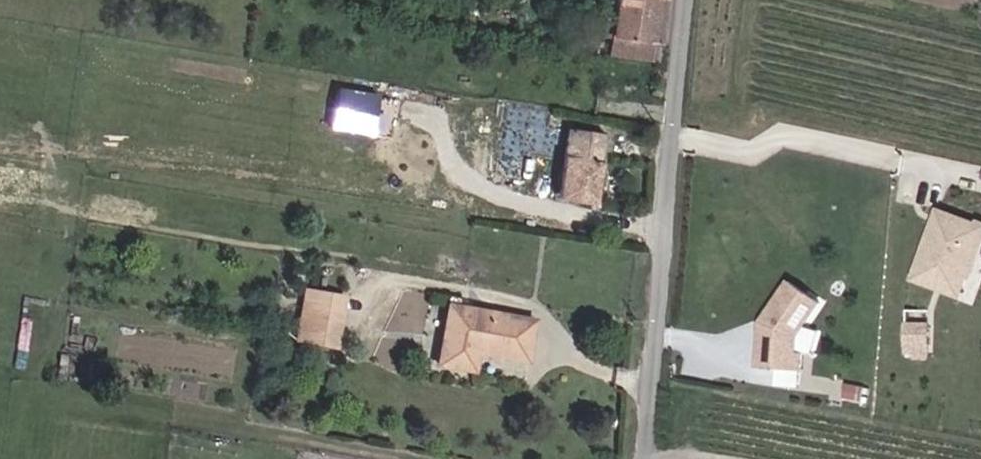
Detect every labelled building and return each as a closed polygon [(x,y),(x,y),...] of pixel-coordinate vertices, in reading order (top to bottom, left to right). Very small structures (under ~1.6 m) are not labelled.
[(659,43),(661,0),(615,0),(613,19),(612,37),(659,43)] [(599,36),(612,37),(613,19),(600,18),(599,36)] [(505,137),(547,145),(554,111),(513,102),(505,137)] [(553,189),(589,196),(595,133),(560,127),(553,189)] [(980,248),(980,228),(940,214),(917,284),(963,300),(980,248)] [(757,326),(758,367),(801,365),(800,349),(794,350),(793,332),(816,298),(785,277),(760,314),(763,316),(757,326)] [(297,340),(335,347),(344,298),(307,291),(297,340)] [(464,347),(524,358),(532,319),(447,302),(435,361),(459,366),(464,347)] [(933,357),(933,316),(912,316),(912,357),(933,357)]
